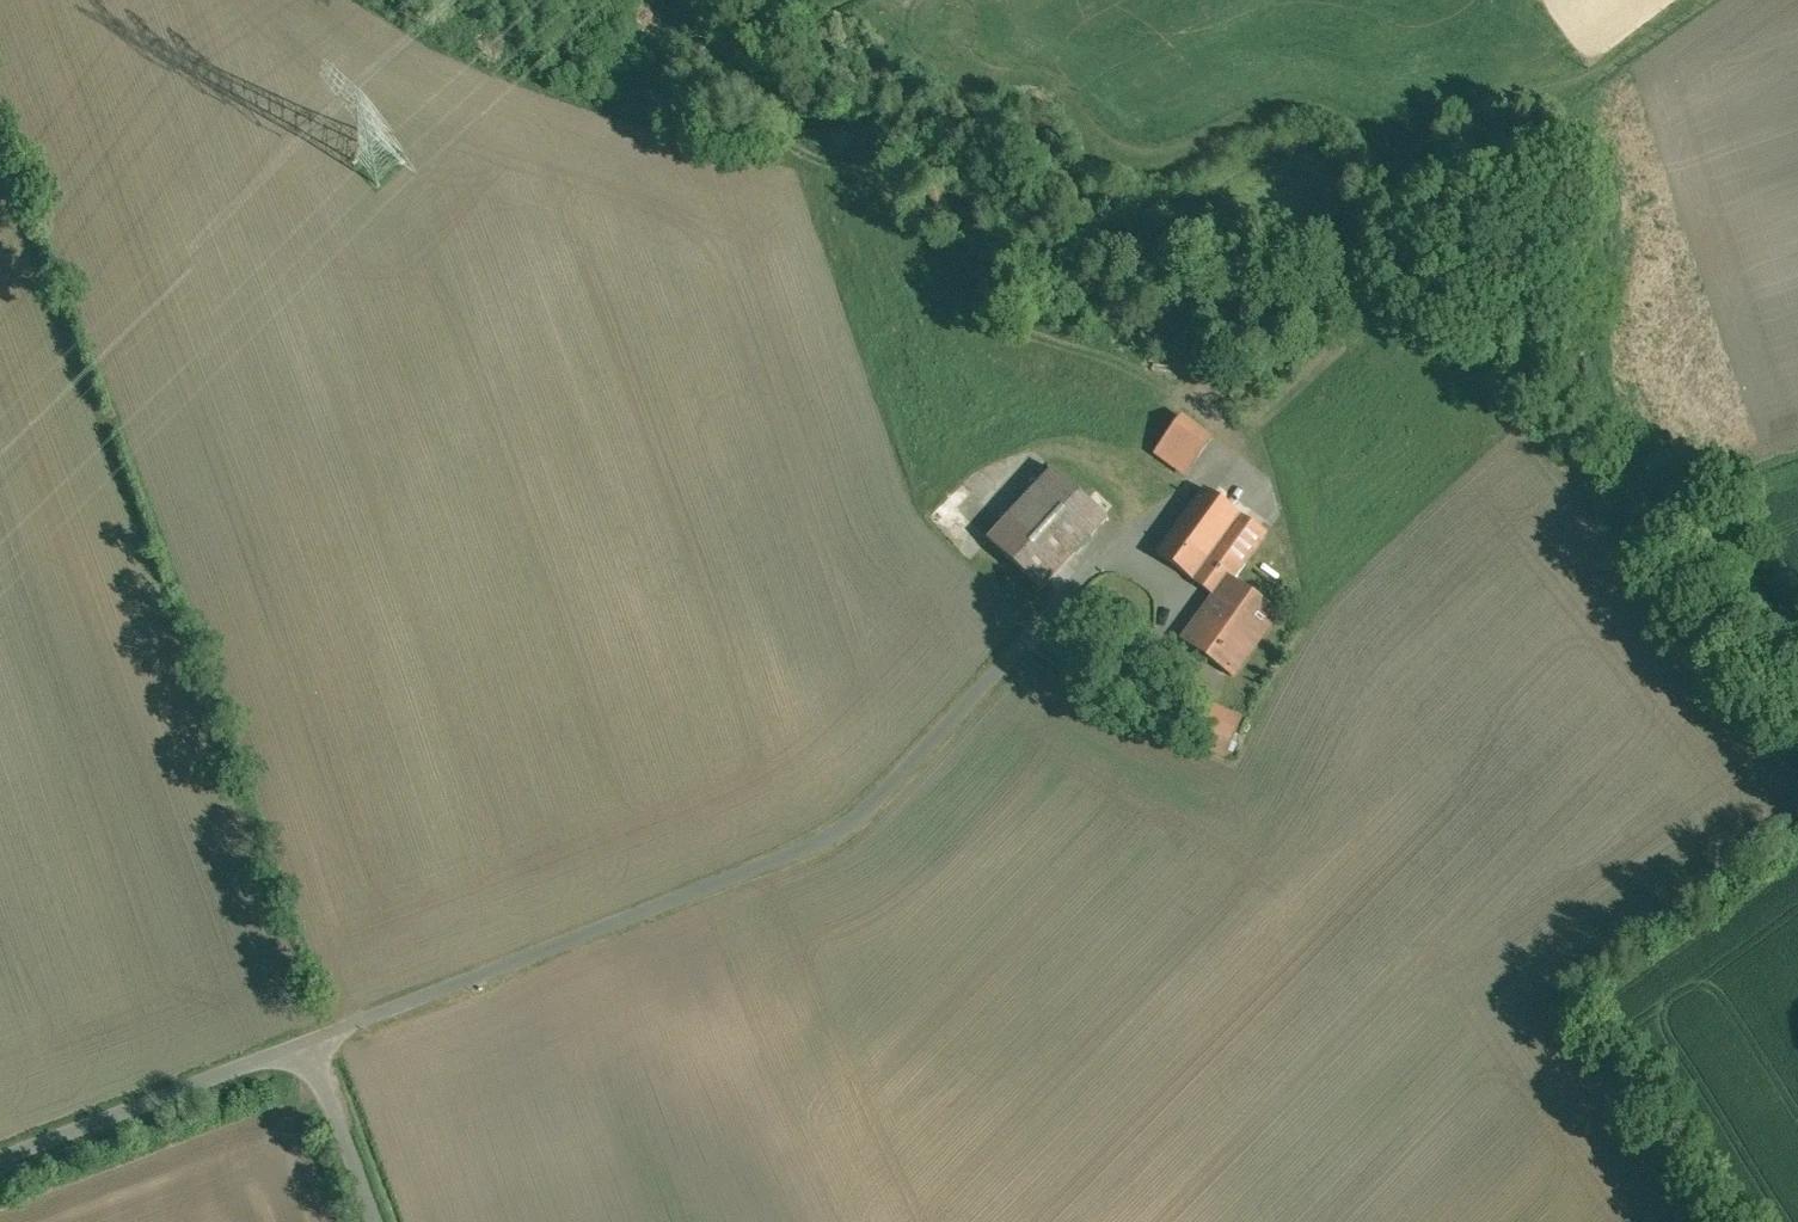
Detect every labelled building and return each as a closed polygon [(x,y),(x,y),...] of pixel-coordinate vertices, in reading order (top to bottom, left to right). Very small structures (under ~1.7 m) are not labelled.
[(1187,426),(1160,462),(1185,482),(1213,445),(1187,426)] [(1055,469),(990,540),(1042,589),(1108,518),(1055,469)] [(1158,554),(1216,596),(1229,579),(1264,531),(1205,489),(1158,554)] [(1216,596),(1186,639),(1233,673),(1276,613),(1229,579),(1216,596)] [(1219,708),(1211,735),(1237,743),(1245,716),(1219,708)]
